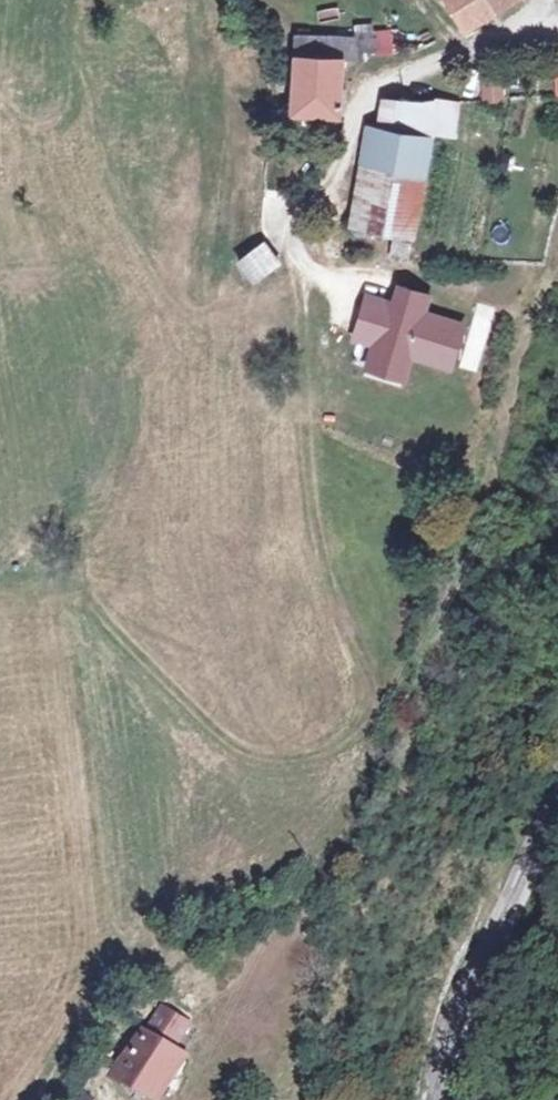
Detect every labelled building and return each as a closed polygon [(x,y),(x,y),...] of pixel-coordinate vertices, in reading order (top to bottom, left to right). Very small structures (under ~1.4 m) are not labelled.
[(451,33),(514,0),(433,0),(451,33)] [(360,29),(363,58),(394,55),(391,26),(360,29)] [(337,35),(280,32),(276,120),(333,123),(337,35)] [(505,97),(499,74),(479,79),(484,102),(505,97)] [(369,123),(355,126),(340,226),(411,246),(424,141),(456,143),(457,97),(374,89),(369,123)] [(274,269),(257,243),(229,261),(246,287),(274,269)] [(392,303),(368,296),(356,340),(375,345),(369,369),(405,378),(411,356),(452,367),(463,324),(426,314),(431,296),(396,287),(392,303)] [(153,1004),(103,1086),(126,1099),(163,1099),(185,1065),(169,1056),(187,1025),(153,1004)]
